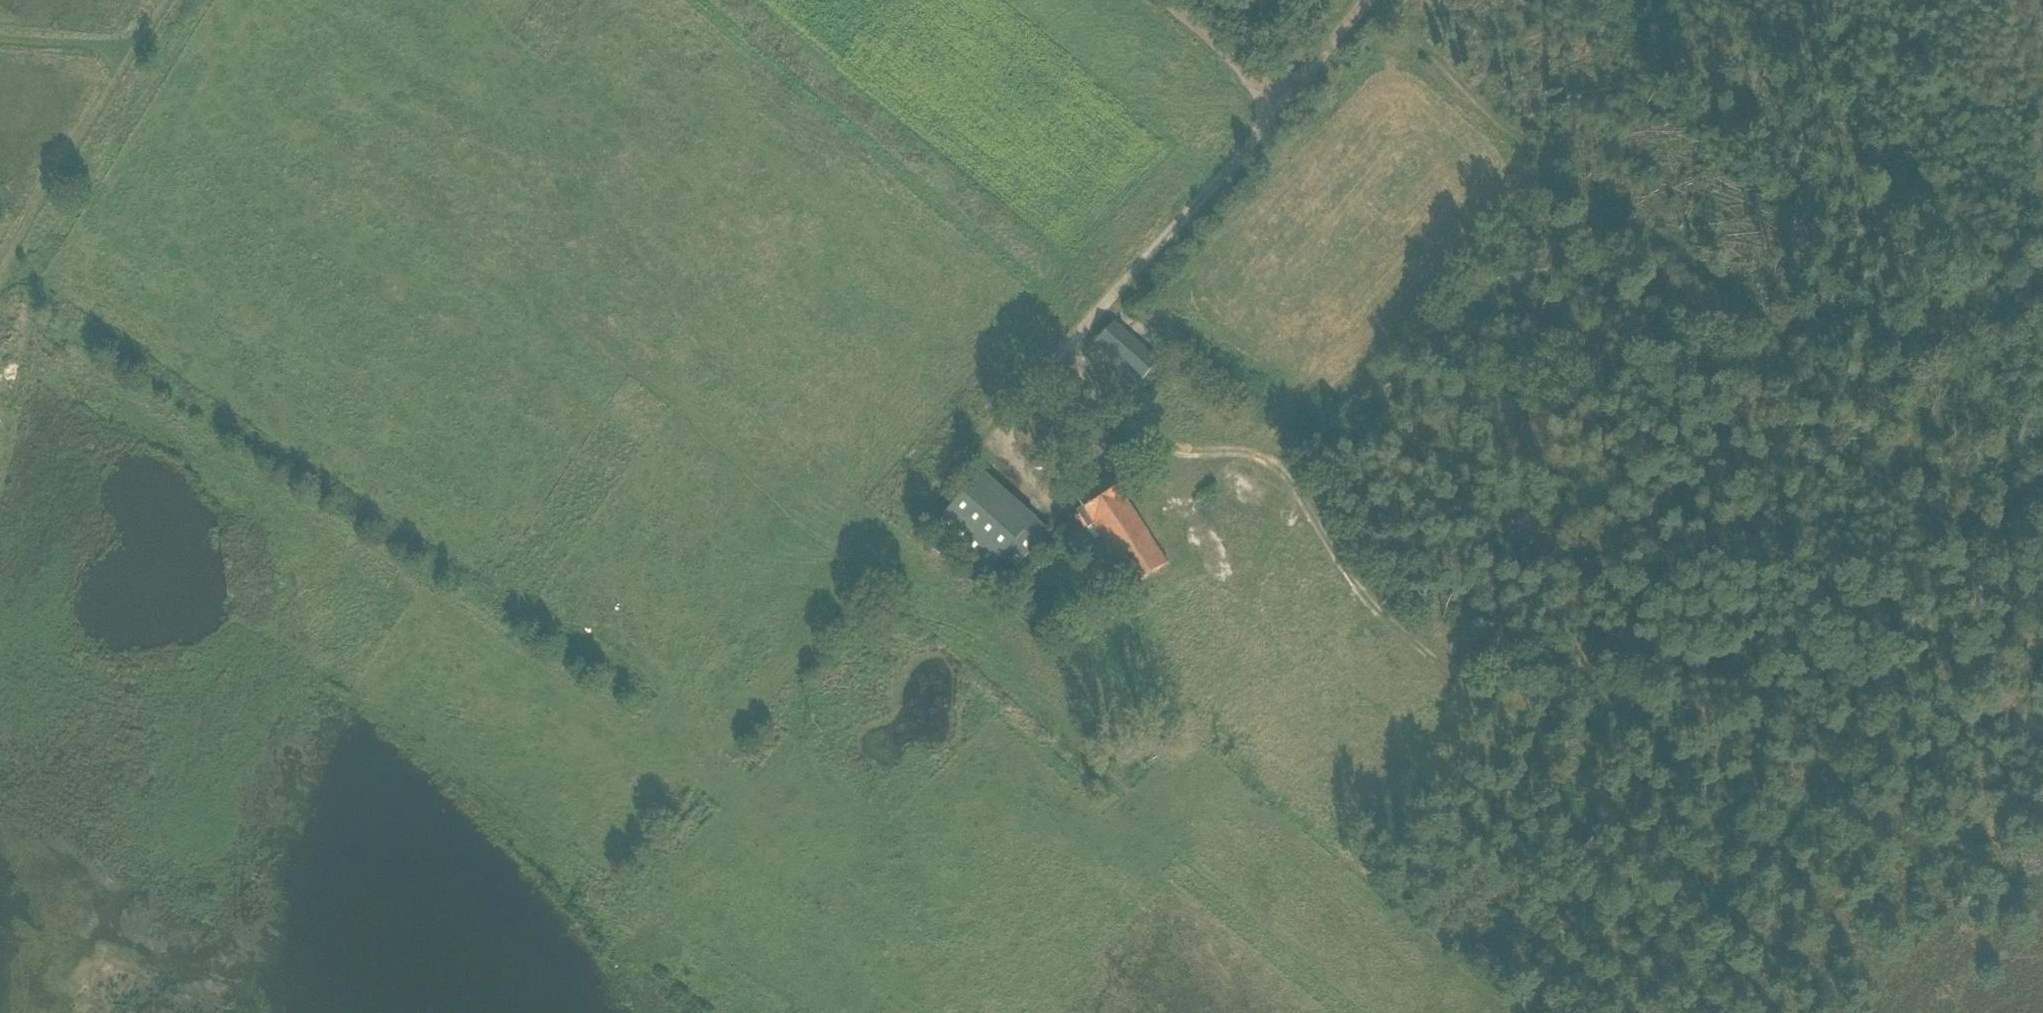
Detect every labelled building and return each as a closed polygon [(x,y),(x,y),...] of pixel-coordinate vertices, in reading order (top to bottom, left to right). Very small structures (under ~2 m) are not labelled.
[(1115,322),(1094,346),(1139,385),(1159,361),(1115,322)] [(1016,567),(1035,546),(1048,531),(982,473),(929,533),(983,580),(1003,556),(1016,567)] [(1133,586),(1151,574),(1168,563),(1127,501),(1125,502),(1108,477),(1076,499),(1082,508),(1077,512),(1088,529),(1092,526),(1133,586)]
